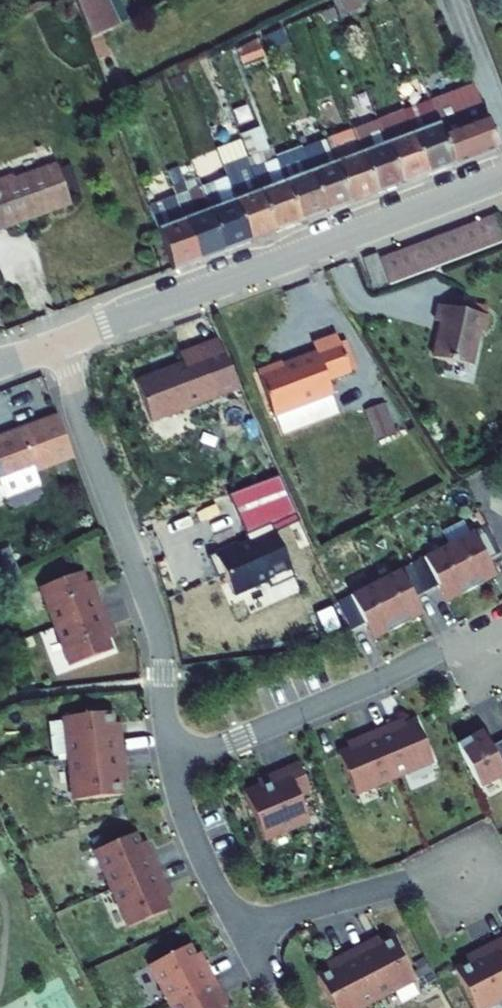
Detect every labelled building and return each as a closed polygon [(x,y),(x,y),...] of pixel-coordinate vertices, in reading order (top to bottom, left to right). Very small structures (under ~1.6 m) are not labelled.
[(115,0),(83,0),(96,35),(126,21),(115,0)] [(338,0),(317,0),(323,18),(342,12),(340,6),(338,0)] [(295,44),(285,16),(265,26),(271,43),(274,52),(295,44)] [(271,43),(265,26),(241,37),(246,52),(271,43)] [(475,77),(429,95),(453,160),(500,142),(475,77)] [(428,90),(400,100),(426,170),(453,160),(429,95),(428,90)] [(400,100),(376,109),(402,179),(426,170),(400,100)] [(353,118),(378,188),(402,179),(376,109),(353,118)] [(330,126),(355,196),(378,188),(353,118),(330,126)] [(301,137),(327,207),(355,196),(330,126),(301,137)] [(248,135),(280,224),(303,216),(278,145),(271,127),(248,135)] [(224,149),(254,234),(280,224),(248,135),(222,144),(224,149)] [(278,145),(303,216),(327,207),(301,137),(278,145)] [(204,173),(230,243),(254,234),(224,149),(199,158),(204,173)] [(0,179),(0,226),(76,198),(63,161),(22,176),(20,171),(0,179)] [(182,189),(205,252),(230,243),(204,173),(179,182),(182,189)] [(205,252),(182,189),(156,198),(179,262),(205,252)] [(488,210),(497,236),(501,234),(501,206),(501,205),(488,210)] [(488,210),(472,216),(482,242),(497,236),(488,210)] [(472,216),(457,222),(467,247),(482,242),(472,216)] [(457,222),(443,227),(452,252),(467,247),(457,222)] [(443,227),(427,233),(437,258),(452,252),(443,227)] [(427,233),(414,238),(423,263),(437,258),(427,233)] [(414,238),(401,242),(410,267),(423,263),(414,238)] [(401,242),(387,247),(396,272),(410,267),(401,242)] [(387,247),(371,253),(379,275),(380,278),(396,272),(387,247)] [(369,249),(354,255),(365,281),(379,275),(371,253),(369,249)] [(489,311),(447,303),(443,321),(450,322),(444,357),(480,364),(489,311)] [(251,370),(266,407),(321,386),(316,373),(339,364),(326,329),(304,338),(307,345),(271,358),(272,362),(251,370)] [(223,391),(205,342),(187,349),(190,358),(142,375),(157,415),(223,391)] [(248,362),(251,370),(272,362),(271,358),(269,354),(248,362)] [(321,386),(266,407),(273,426),(328,404),(321,386)] [(385,425),(375,397),(358,403),(368,431),(385,425)] [(49,474),(44,461),(73,450),(57,408),(23,421),(26,427),(0,437),(0,478),(12,474),(17,487),(49,474)] [(26,427),(23,421),(0,430),(0,437),(26,427)] [(295,517),(274,472),(226,490),(243,532),(267,521),(270,528),(295,517)] [(17,487),(12,474),(0,478),(0,490),(1,493),(17,487)] [(494,520),(456,540),(479,584),(501,571),(501,569),(495,555),(501,551),(501,536),(494,520)] [(270,528),(267,521),(243,532),(245,540),(234,545),(231,542),(228,543),(204,553),(216,580),(223,577),(232,598),(269,581),(272,589),(293,580),(270,528)] [(4,569),(22,561),(12,533),(0,538),(0,559),(4,569)] [(479,584),(456,540),(419,559),(434,587),(446,581),(455,597),(479,584)] [(434,587),(419,559),(383,579),(406,622),(430,610),(421,594),(434,587)] [(95,581),(88,560),(46,575),(60,614),(108,598),(102,579),(95,581)] [(406,622),(383,579),(345,598),(359,625),(359,626),(373,619),(381,635),(406,622)] [(115,617),(108,598),(60,614),(74,654),(116,640),(108,619),(115,617)] [(116,728),(113,706),(65,711),(70,753),(125,746),(123,727),(116,728)] [(399,725),(396,718),(378,726),(398,773),(437,757),(419,716),(399,725)] [(398,773),(378,726),(359,734),(362,741),(342,749),(359,790),(398,773)] [(480,727),(455,740),(478,785),(501,772),(501,739),(501,737),(489,743),(480,727)] [(127,767),(125,746),(70,753),(75,795),(123,789),(121,767),(127,767)] [(314,786),(302,758),(270,772),(273,778),(248,789),(268,836),(313,817),(302,791),(314,786)] [(145,847),(136,827),(96,845),(113,883),(160,863),(152,844),(145,847)] [(168,881),(160,863),(113,883),(130,922),(171,904),(162,884),(168,881)] [(417,975),(394,932),(375,942),(371,936),(354,945),(379,994),(417,975)] [(478,945),(481,951),(457,964),(480,1007),(501,995),(501,932),(478,945)] [(201,958),(191,939),(152,959),(171,996),(217,973),(207,955),(201,958)] [(354,945),(336,954),(339,961),(320,971),(339,1007),(353,1007),(379,994),(354,945)] [(217,973),(171,996),(177,1007),(227,1007),(220,994),(226,991),(217,973)]
